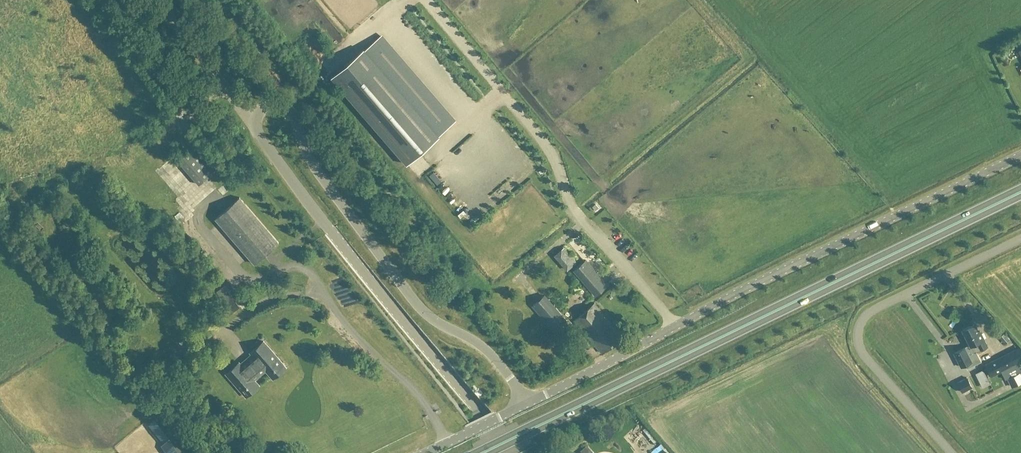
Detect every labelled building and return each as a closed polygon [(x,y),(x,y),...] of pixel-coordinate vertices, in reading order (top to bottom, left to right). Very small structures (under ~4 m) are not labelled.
[(331,78),(406,165),(439,137),(438,136),(454,122),(380,37),(365,50),(364,49),(348,63),(331,78)] [(199,186),(215,171),(194,147),(178,162),(199,186)] [(433,177),(436,181),(442,177),(438,173),(433,177)] [(254,265),(278,244),(239,199),(215,220),(254,265)] [(463,201),(458,207),(462,211),(468,205),(463,201)] [(469,220),(475,213),(470,208),(464,215),(469,220)] [(576,262),(564,248),(555,256),(567,270),(576,262)] [(585,261),(574,271),(595,296),(607,286),(585,261)] [(554,331),(565,321),(544,296),(533,306),(554,331)] [(601,353),(618,339),(612,331),(614,330),(609,325),(611,324),(594,303),(573,321),(589,339),(601,353)] [(962,331),(970,346),(974,354),(976,353),(987,347),(983,340),(984,340),(980,332),(978,333),(974,325),(962,331)] [(272,380),(285,368),(263,342),(250,353),(252,355),(241,365),(239,363),(226,375),(246,398),(259,386),(253,380),(264,370),(272,380)] [(976,353),(974,354),(970,346),(965,348),(954,354),(961,368),(964,366),(966,369),(981,362),(976,353)] [(1003,371),(1020,362),(1014,351),(994,361),(991,362),(997,374),(1003,371)] [(983,370),(976,374),(983,388),(990,384),(983,370)] [(1013,387),(1020,384),(1020,372),(1009,378),(1013,387)] [(957,383),(962,393),(971,388),(966,378),(957,383)] [(148,427),(166,448),(175,440),(157,419),(148,427)]
